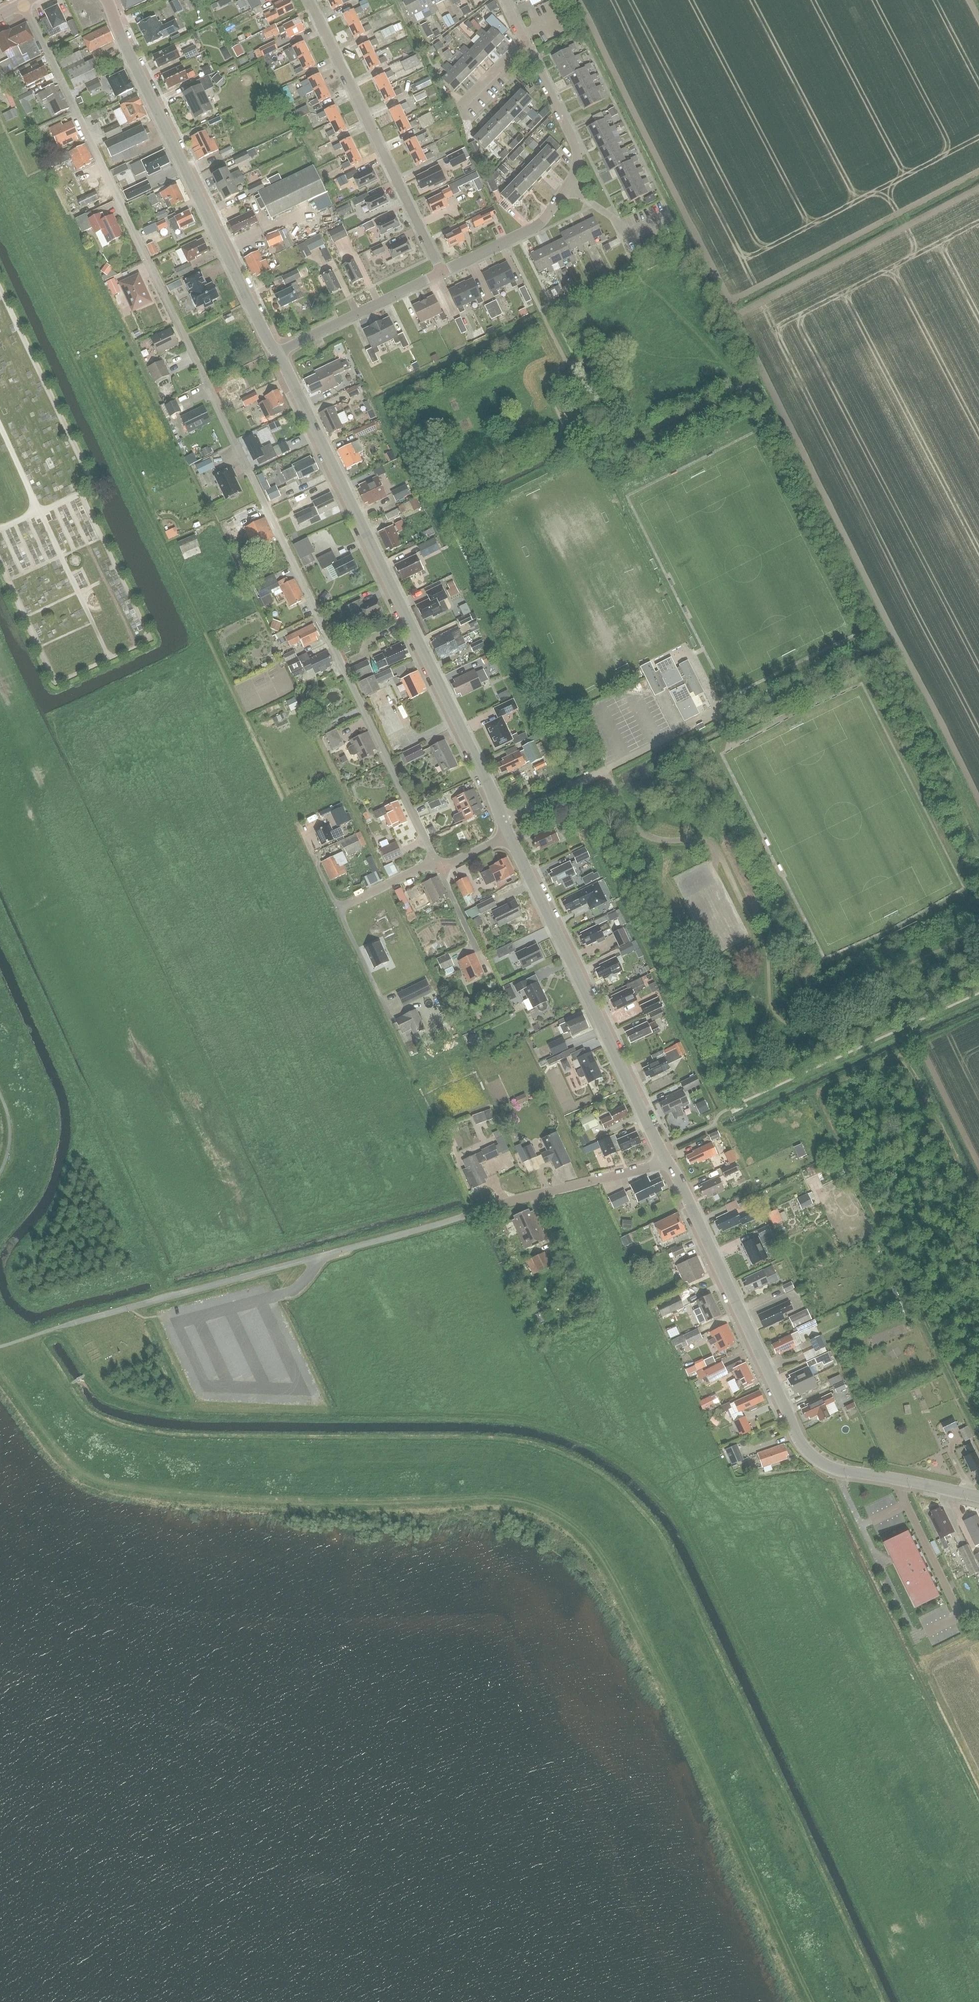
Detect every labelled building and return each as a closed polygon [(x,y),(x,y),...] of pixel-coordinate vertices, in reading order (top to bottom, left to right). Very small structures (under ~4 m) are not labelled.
[(125,10),(126,10),(148,0),(121,0),(125,10)] [(228,4),(227,3),(226,0),(223,0),(218,2),(221,8),(228,4)] [(251,10),(261,5),(258,0),(246,0),(251,10)] [(283,3),(282,1),(273,5),(277,12),(271,14),(270,12),(265,15),(269,23),(295,10),(291,0),(289,0),(283,3)] [(334,10),(351,2),(351,1),(350,0),(341,0),(329,0),(334,10)] [(422,13),(415,0),(411,0),(403,4),(414,25),(418,23),(415,17),(422,13)] [(436,14),(428,0),(415,0),(422,13),(429,10),(432,16),(436,14)] [(443,2),(442,0),(428,0),(436,14),(439,12),(436,6),(443,2)] [(244,1),(238,5),(241,10),(247,7),(244,1)] [(50,38),(62,32),(60,27),(67,24),(58,6),(45,13),(48,17),(41,20),(50,38)] [(256,16),(263,12),(260,6),(253,10),(256,16)] [(468,6),(460,10),(464,16),(472,13),(468,6)] [(362,7),(344,16),(350,27),(359,22),(356,16),(364,12),(363,10),(362,7)] [(492,15),(486,22),(492,28),(499,35),(502,37),(508,30),(492,15)] [(164,27),(161,21),(159,22),(156,17),(139,26),(149,45),(180,30),(176,22),(164,27)] [(300,19),(278,30),(280,33),(281,35),(286,32),(290,39),(306,31),(300,19)] [(446,22),(445,23),(448,29),(449,28),(455,25),(452,19),(446,22)] [(81,35),(74,20),(67,24),(74,38),(81,35)] [(468,21),(464,25),(469,30),(473,26),(468,21)] [(359,22),(350,27),(355,39),(373,30),(370,25),(363,29),(359,22)] [(18,62),(18,64),(19,66),(31,61),(42,55),(35,39),(27,24),(11,31),(11,30),(0,36),(0,45),(4,54),(13,50),(18,62)] [(276,25),(272,28),(275,35),(280,33),(278,30),(276,25)] [(428,25),(422,28),(428,38),(434,35),(428,25)] [(393,26),(381,32),(385,39),(396,33),(393,26)] [(84,39),(91,52),(115,41),(108,27),(84,39)] [(272,28),(263,31),(267,39),(275,35),(272,28)] [(481,29),(478,32),(496,49),(505,40),(502,37),(499,35),(492,28),(486,34),(481,29)] [(488,58),(496,49),(478,32),(476,35),(481,40),(476,46),(488,58)] [(449,35),(443,39),(447,43),(452,39),(449,35)] [(377,39),(359,48),(365,59),(375,54),(372,48),(379,44),(377,39)] [(263,57),(278,50),(274,41),(259,49),(263,57)] [(444,47),(440,42),(434,46),(438,51),(444,47)] [(293,47),(285,52),(291,64),(299,60),(310,54),(304,43),(294,48),(293,47)] [(569,48),(552,56),(558,67),(575,59),(574,58),(571,52),(576,50),(573,44),(569,47),(569,48)] [(194,46),(182,52),(187,60),(194,57),(198,54),(196,49),(194,46)] [(431,55),(436,52),(433,46),(428,49),(431,55)] [(480,66),(488,58),(476,46),(470,52),(465,46),(462,49),(480,66)] [(173,61),(181,58),(175,47),(154,56),(160,68),(174,62),(173,61)] [(230,56),(227,48),(221,52),(226,61),(231,58),(230,56)] [(472,75),(480,66),(462,49),(459,52),(465,57),(459,63),(472,75)] [(81,51),(60,62),(64,70),(65,69),(75,89),(103,76),(95,59),(86,63),(81,51)] [(303,67),(295,70),(297,75),(305,72),(305,71),(316,66),(310,54),(299,60),(303,67)] [(375,54),(365,59),(371,71),(388,62),(386,57),(378,61),(375,54)] [(575,59),(558,67),(563,79),(568,77),(581,71),(580,70),(577,62),(581,60),(579,55),(574,58),(575,59)] [(416,56),(401,63),(406,72),(421,64),(416,56)] [(0,64),(5,75),(14,70),(9,60),(0,64)] [(28,85),(48,75),(43,63),(22,73),(28,85)] [(463,84),(472,75),(459,63),(453,69),(448,64),(445,67),(463,84)] [(581,71),(568,77),(573,87),(591,78),(590,77),(587,71),(592,69),(590,64),(585,67),(585,68),(580,70),(581,71)] [(211,74),(212,73),(209,65),(204,68),(201,69),(203,72),(205,76),(205,77),(211,74)] [(186,72),(183,66),(163,76),(170,89),(190,80),(196,76),(193,69),(186,72)] [(455,93),(463,84),(445,67),(443,70),(448,75),(442,81),(455,93)] [(392,71),(375,80),(381,91),(391,86),(387,80),(395,76),(392,71)] [(125,72),(108,80),(117,97),(134,89),(131,81),(130,82),(125,72)] [(217,85),(220,82),(221,81),(218,78),(217,76),(216,75),(214,77),(212,79),(217,85)] [(309,79),(301,83),(304,88),(311,84),(315,92),(326,86),(320,75),(309,80),(309,79)] [(592,82),(597,80),(595,75),(590,77),(591,78),(573,87),(578,98),(596,90),(596,88),(592,82)] [(204,93),(215,87),(209,76),(187,86),(190,92),(185,95),(196,119),(213,111),(204,93)] [(429,78),(415,85),(418,91),(433,84),(429,78)] [(98,79),(85,85),(88,92),(101,85),(98,79)] [(25,83),(12,90),(16,97),(29,91),(25,83)] [(47,88),(47,90),(38,94),(42,101),(48,98),(56,115),(70,109),(59,86),(56,87),(54,84),(47,88)] [(318,99),(310,103),(313,108),(321,104),(321,103),(332,98),(326,86),(315,92),(318,99)] [(391,86),(381,91),(386,102),(403,94),(401,89),(394,92),(391,86)] [(596,90),(578,98),(584,110),(602,101),(598,93),(603,90),(601,86),(596,88),(596,90)] [(31,91),(18,98),(24,109),(30,106),(28,102),(35,99),(31,91)] [(425,91),(414,96),(417,103),(428,97),(425,91)] [(527,107),(533,102),(521,91),(516,96),(514,95),(510,99),(511,101),(523,112),(522,112),(526,116),(531,111),(527,107)] [(143,106),(139,98),(121,106),(130,125),(147,116),(143,106)] [(523,112),(511,101),(506,106),(504,104),(500,109),(502,110),(513,121),(517,124),(521,120),(518,117),(522,112),(523,112)] [(408,103),(390,112),(396,123),(406,118),(403,112),(410,108),(408,103)] [(303,117),(311,113),(307,106),(296,111),(293,113),(292,114),(295,121),(303,117)] [(336,107),(318,115),(320,120),(328,116),(331,123),(341,118),(336,107)] [(610,110),(609,111),(611,116),(617,113),(614,108),(610,110)] [(15,109),(10,111),(12,116),(14,119),(19,116),(15,109)] [(513,121),(502,110),(497,116),(495,114),(491,118),(493,120),(504,131),(513,121)] [(534,110),(529,113),(534,119),(538,115),(534,110)] [(425,122),(423,123),(425,127),(437,122),(432,111),(422,116),(425,122)] [(99,112),(90,116),(92,120),(101,116),(99,112)] [(538,115),(533,121),(537,125),(543,119),(538,115)] [(604,119),(587,127),(593,139),(611,130),(610,128),(607,122),(611,119),(609,115),(604,118),(604,119)] [(219,117),(208,122),(210,126),(221,121),(222,121),(220,117),(219,117)] [(334,130),(327,133),(329,138),(347,129),(341,118),(331,123),(334,130)] [(406,118),(396,123),(402,134),(419,126),(417,121),(409,125),(406,118)] [(548,119),(542,125),(545,127),(550,121),(548,119)] [(495,141),(504,131),(493,120),(487,125),(486,124),(481,128),(483,130),(495,141)] [(74,121),(64,126),(62,123),(51,128),(60,149),(79,140),(78,136),(80,135),(74,121)] [(533,121),(527,127),(531,131),(537,125),(533,121)] [(119,124),(104,131),(108,140),(123,133),(119,124)] [(137,146),(139,145),(150,140),(147,135),(150,133),(149,130),(146,131),(143,126),(105,143),(115,164),(124,160),(125,162),(141,154),(137,146)] [(611,130),(593,139),(598,149),(616,140),(615,138),(612,133),(617,130),(615,126),(610,128),(611,130)] [(485,151),(495,141),(483,130),(478,135),(476,133),(472,138),(485,151)] [(213,138),(211,140),(206,131),(192,138),(193,140),(190,142),(199,160),(219,150),(213,138)] [(524,138),(520,134),(514,140),(519,144),(524,138)] [(423,135),(406,143),(412,156),(422,151),(418,144),(426,140),(423,135)] [(616,140),(598,149),(603,160),(621,151),(621,150),(618,144),(622,141),(620,136),(615,138),(616,140)] [(530,137),(524,143),(528,147),(534,141),(530,137)] [(325,138),(310,145),(320,166),(327,162),(320,147),(328,143),(325,138)] [(550,138),(540,148),(544,152),(544,151),(548,147),(555,154),(561,148),(550,138)] [(351,139),(334,147),(336,152),(344,148),(347,155),(357,150),(351,139)] [(514,140),(509,146),(513,150),(519,144),(514,140)] [(475,142),(469,144),(475,157),(481,154),(475,142)] [(86,144),(84,145),(70,152),(79,171),(92,164),(90,161),(93,160),(86,144)] [(225,149),(220,152),(223,158),(234,153),(231,147),(225,149)] [(525,151),(520,147),(514,153),(519,157),(525,151)] [(561,159),(555,154),(548,147),(544,151),(544,152),(539,157),(550,168),(555,162),(557,164),(561,159)] [(621,151),(603,160),(609,171),(614,169),(627,162),(623,155),(628,152),(625,148),(621,150),(621,151)] [(350,161),(342,165),(345,170),(362,161),(357,150),(347,155),(350,161)] [(458,166),(467,161),(461,150),(448,157),(451,164),(455,161),(458,166)] [(132,167),(137,176),(148,171),(150,175),(159,171),(160,168),(170,163),(164,151),(132,167)] [(422,151),(412,156),(417,166),(434,158),(432,153),(425,156),(422,151)] [(246,152),(233,158),(236,166),(243,163),(249,159),(249,158),(247,155),(246,152)] [(504,161),(509,155),(505,152),(500,157),(504,161)] [(519,157),(514,153),(509,159),(513,163),(519,157)] [(632,160),(627,162),(614,169),(619,179),(637,170),(637,169),(634,163),(638,161),(636,156),(631,159),(632,160)] [(58,157),(49,161),(52,168),(61,163),(60,160),(58,157)] [(551,169),(550,168),(539,157),(529,167),(540,177),(541,177),(546,172),(547,173),(551,169)] [(525,171),(520,177),(531,187),(532,187),(536,182),(538,184),(542,179),(541,177),(540,177),(529,167),(528,168),(525,164),(521,168),(525,171)] [(265,190),(259,193),(260,195),(266,208),(272,219),(315,198),(326,193),(327,192),(314,166),(282,181),(271,187),(265,190)] [(431,171),(416,178),(422,190),(429,186),(430,187),(434,186),(435,187),(447,182),(443,173),(439,166),(431,170),(431,171)] [(502,166),(498,170),(504,176),(508,171),(502,166)] [(644,172),(642,168),(641,167),(637,169),(637,170),(619,179),(625,190),(643,181),(642,180),(639,174),(644,172)] [(118,168),(110,172),(113,177),(121,173),(118,168)] [(236,180),(244,177),(240,170),(231,175),(228,169),(213,176),(219,188),(236,180)] [(373,169),(360,175),(357,170),(346,175),(349,181),(354,178),(360,189),(378,180),(373,169)] [(443,194),(427,202),(433,214),(449,206),(446,199),(453,196),(460,192),(459,189),(459,188),(473,182),(475,181),(477,180),(479,179),(476,172),(472,175),(457,182),(456,182),(449,185),(450,189),(442,193),(443,194)] [(496,172),(487,182),(493,193),(499,191),(495,182),(500,176),(496,172)] [(279,174),(268,180),(271,187),(282,181),(279,174)] [(338,179),(336,180),(340,188),(348,184),(344,176),(338,179)] [(240,194),(237,187),(246,183),(244,177),(236,180),(219,188),(226,201),(240,194)] [(531,187),(520,177),(511,186),(522,197),(522,196),(527,191),(529,193),(533,188),(532,187),(531,187)] [(643,181),(625,190),(630,202),(649,193),(645,185),(649,183),(647,178),(642,180),(643,181)] [(147,181),(124,192),(128,200),(151,189),(147,181)] [(261,182),(247,188),(251,196),(258,192),(265,189),(261,182)] [(163,198),(168,209),(185,201),(178,185),(156,196),(155,194),(149,197),(154,207),(160,204),(158,200),(163,198)] [(524,198),(522,196),(522,197),(511,186),(501,196),(512,207),(518,201),(520,203),(524,198)] [(96,191),(78,200),(81,207),(99,199),(96,191)] [(384,192),(371,199),(368,193),(357,198),(360,204),(366,201),(371,212),(389,203),(384,192)] [(260,195),(254,197),(255,199),(260,210),(261,211),(266,208),(260,195)] [(349,205),(337,210),(340,217),(348,213),(352,212),(349,205)] [(165,210),(156,215),(159,221),(168,217),(165,210)] [(492,217),(491,217),(488,210),(472,219),(475,225),(476,228),(493,220),(492,217)] [(175,218),(170,221),(171,224),(175,232),(179,230),(180,229),(181,230),(183,229),(183,230),(189,228),(188,226),(196,223),(190,211),(175,218)] [(259,224),(253,211),(229,222),(235,235),(259,224)] [(86,214),(75,219),(82,233),(93,228),(103,248),(110,245),(109,243),(123,236),(114,216),(105,220),(103,219),(101,214),(90,220),(89,220),(86,214)] [(401,226),(396,216),(377,225),(382,235),(401,226)] [(594,217),(583,223),(592,241),(594,240),(600,237),(602,242),(607,240),(604,234),(603,235),(594,217)] [(165,220),(156,225),(159,230),(160,231),(168,227),(165,220)] [(366,225),(363,226),(365,230),(374,226),(372,221),(366,225)] [(583,223),(572,228),(581,246),(583,245),(590,242),(592,247),(596,245),(594,240),(592,241),(583,223)] [(471,231),(467,225),(459,229),(460,229),(445,237),(450,248),(466,240),(463,235),(471,231)] [(343,226),(328,233),(334,244),(348,236),(343,226)] [(572,228),(561,234),(564,239),(570,251),(578,247),(580,252),(585,250),(583,245),(581,246),(572,228)] [(279,232),(265,238),(270,248),(275,246),(283,242),(282,239),(279,232)] [(319,248),(325,245),(320,235),(305,242),(310,252),(319,248)] [(189,263),(197,259),(196,258),(210,251),(204,239),(198,242),(197,241),(182,248),(189,263)] [(564,239),(553,244),(562,261),(563,261),(569,257),(572,263),(573,266),(577,264),(575,261),(576,260),(573,255),(572,256),(570,251),(564,239)] [(412,250),(407,240),(389,248),(394,259),(412,250)] [(158,253),(155,246),(153,242),(148,245),(154,255),(158,253)] [(373,248),(371,249),(374,257),(385,252),(381,244),(373,248)] [(553,244),(542,250),(550,267),(551,266),(558,263),(560,268),(565,266),(563,261),(562,261),(553,244)] [(609,244),(603,247),(605,253),(611,250),(609,244)] [(321,252),(326,262),(332,259),(327,249),(322,251),(321,252)] [(542,250),(530,256),(539,272),(547,269),(549,273),(554,271),(551,266),(550,267),(542,250)] [(254,276),(257,274),(258,277),(272,271),(266,260),(264,261),(259,251),(245,258),(254,276)] [(648,271),(658,266),(654,258),(644,264),(648,271)] [(353,284),(364,279),(355,260),(344,265),(353,284)] [(190,263),(175,270),(179,278),(194,271),(190,263)] [(507,263),(495,269),(504,287),(511,284),(513,289),(518,286),(507,263)] [(107,264),(101,272),(105,274),(108,276),(109,275),(112,271),(113,268),(107,264)] [(495,269),(483,274),(495,298),(500,295),(497,290),(504,287),(495,269)] [(297,270),(282,277),(281,277),(285,285),(301,278),(297,270)] [(342,290),(333,271),(323,276),(332,295),(342,290)] [(202,273),(185,282),(191,295),(190,295),(197,309),(204,306),(206,308),(214,304),(213,302),(220,298),(218,294),(219,292),(217,289),(215,288),(213,284),(208,286),(202,273)] [(132,311),(151,302),(141,281),(140,282),(137,276),(120,284),(132,311)] [(114,279),(107,282),(107,283),(108,284),(108,285),(113,296),(120,292),(114,279)] [(473,279),(461,285),(470,303),(477,300),(479,305),(484,303),(473,279)] [(292,289),(276,296),(282,308),(299,300),(296,295),(302,293),(299,287),(297,283),(291,286),(292,289)] [(174,284),(167,287),(170,293),(176,289),(174,284)] [(461,285),(449,291),(461,314),(466,311),(463,307),(470,303),(461,285)] [(559,287),(549,291),(553,299),(563,295),(559,287)] [(524,289),(519,291),(525,305),(531,302),(524,289)] [(435,296),(424,301),(432,318),(440,315),(443,322),(448,319),(444,312),(443,313),(435,296)] [(424,301),(413,306),(421,323),(420,324),(424,331),(428,329),(425,322),(432,318),(424,301)] [(490,305),(496,319),(502,316),(496,302),(490,305)] [(322,312),(325,306),(319,304),(316,310),(322,312)] [(490,305),(484,308),(491,321),(496,319),(490,305)] [(525,309),(520,312),(522,318),(528,315),(525,309)] [(232,314),(225,317),(229,323),(235,320),(232,314)] [(390,318),(377,324),(386,344),(394,340),(396,345),(401,343),(404,350),(410,346),(404,333),(398,336),(390,318)] [(460,320),(454,322),(461,336),(466,333),(460,320)] [(378,347),(386,344),(377,324),(364,331),(372,348),(367,351),(373,364),(379,361),(376,355),(381,353),(378,347)] [(159,354),(180,344),(173,329),(152,338),(159,354)] [(152,365),(148,367),(155,382),(156,381),(161,379),(165,377),(169,375),(162,360),(152,365)] [(317,375),(305,381),(312,395),(321,391),(322,394),(339,386),(335,377),(339,375),(340,374),(346,371),(342,363),(340,360),(315,372),(317,375)] [(339,375),(335,377),(339,386),(343,382),(340,374),(339,375)] [(355,387),(346,391),(350,399),(359,394),(355,387)] [(260,404),(267,420),(283,412),(281,406),(286,404),(279,390),(264,398),(266,401),(260,404)] [(255,392),(241,400),(245,407),(259,400),(255,392)] [(176,401),(164,407),(170,418),(181,412),(176,401)] [(204,407),(182,418),(190,433),(197,429),(201,431),(202,430),(203,426),(212,422),(204,407)] [(331,435),(344,428),(342,424),(338,415),(334,407),(321,414),(331,435)] [(368,412),(367,413),(371,420),(376,418),(373,410),(372,410),(368,412)] [(343,413),(338,415),(342,424),(347,422),(348,421),(344,412),(343,413)] [(171,421),(168,423),(174,435),(177,433),(171,421)] [(274,422),(268,425),(271,431),(277,428),(274,422)] [(375,423),(364,428),(367,434),(378,429),(375,423)] [(254,435),(244,440),(255,461),(257,460),(259,465),(265,463),(277,457),(273,448),(271,444),(263,448),(258,437),(255,439),(254,435)] [(359,440),(339,450),(346,466),(350,464),(352,467),(363,462),(359,455),(359,454),(364,451),(359,440)] [(280,450),(282,455),(290,451),(286,442),(278,446),(280,450)] [(209,448),(203,451),(204,454),(205,457),(212,454),(210,451),(209,448)] [(314,459),(313,460),(311,457),(293,465),(294,467),(283,473),(287,482),(298,477),(300,480),(305,477),(307,478),(311,476),(312,474),(319,471),(314,459)] [(211,459),(196,466),(200,475),(215,468),(211,459)] [(233,468),(215,477),(219,484),(218,485),(221,492),(223,492),(227,499),(232,497),(232,499),(238,496),(237,494),(243,492),(236,478),(237,477),(233,468)] [(262,473),(257,476),(260,484),(266,481),(262,473)] [(369,506),(388,497),(378,477),(360,486),(361,489),(358,490),(365,504),(368,503),(369,506)] [(406,485),(391,492),(396,502),(411,495),(406,485)] [(277,486),(266,491),(271,502),(282,497),(277,486)] [(320,516),(338,507),(331,493),(313,502),(315,506),(296,515),(300,525),(315,518),(315,517),(320,515),(320,516)] [(417,498),(409,502),(413,508),(421,504),(417,498)] [(404,504),(398,507),(402,514),(407,511),(404,504)] [(398,509),(385,515),(386,516),(388,521),(399,515),(399,514),(400,513),(398,509)] [(273,543),(272,540),(275,538),(266,518),(245,528),(254,548),(258,546),(259,549),(273,543)] [(402,520),(395,524),(398,529),(405,526),(402,520)] [(388,550),(390,549),(392,551),(403,546),(394,525),(379,532),(388,550)] [(432,528),(425,532),(428,537),(435,534),(432,528)] [(173,529),(165,532),(169,540),(176,536),(173,529)] [(195,535),(178,543),(183,554),(200,547),(199,544),(195,535)] [(435,538),(418,546),(423,557),(440,549),(435,538)] [(323,570),(333,565),(339,578),(351,572),(352,573),(354,574),(357,572),(357,570),(357,569),(358,568),(352,555),(338,562),(337,560),(335,559),(331,552),(318,559),(323,570)] [(311,554),(301,559),(305,566),(315,561),(311,554)] [(424,570),(417,556),(396,566),(403,581),(424,570)] [(266,578),(253,584),(254,586),(255,588),(261,599),(274,593),(266,578)] [(288,578),(279,583),(283,591),(291,607),(302,601),(301,598),(304,597),(295,579),(290,582),(288,578)] [(450,590),(447,591),(450,598),(459,593),(453,582),(448,585),(450,590)] [(435,617),(444,613),(439,603),(448,598),(442,585),(427,593),(430,599),(418,606),(425,620),(434,615),(435,617)] [(325,592),(320,598),(321,599),(325,602),(330,596),(325,592)] [(348,606),(353,617),(364,612),(367,619),(384,611),(378,599),(365,605),(362,599),(348,606)] [(458,621),(460,627),(472,622),(476,620),(474,614),(458,621)] [(272,622),(270,629),(278,632),(281,625),(272,622)] [(319,640),(317,637),(320,636),(314,624),(287,638),(291,647),(302,642),(305,647),(319,640)] [(437,650),(463,637),(459,627),(434,639),(436,642),(433,643),(437,650)] [(463,637),(437,650),(440,657),(443,656),(444,659),(468,647),(463,637)] [(481,640),(470,646),(473,653),(476,652),(481,649),(485,647),(481,640)] [(403,647),(402,645),(401,643),(383,652),(384,654),(375,658),(380,670),(407,657),(406,655),(409,654),(405,646),(403,647)] [(294,651),(284,656),(284,657),(286,662),(287,663),(297,658),(294,651)] [(328,651),(304,663),(308,671),(314,668),(317,673),(321,672),(326,669),(331,666),(330,663),(333,662),(328,651)] [(486,656),(481,658),(484,665),(494,660),(491,654),(486,656)] [(287,663),(286,663),(291,673),(292,673),(300,669),(303,668),(301,664),(298,658),(298,657),(297,658),(287,663)] [(651,662),(641,667),(656,696),(665,691),(664,689),(668,687),(685,722),(701,714),(691,694),(694,693),(696,697),(705,693),(689,660),(680,665),(681,667),(678,668),(672,657),(657,665),(659,669),(655,671),(651,662)] [(358,680),(374,673),(368,661),(353,668),(358,680)] [(395,677),(391,669),(375,676),(360,683),(367,697),(381,690),(379,685),(395,677)] [(456,683),(452,685),(457,695),(461,693),(462,697),(483,687),(482,684),(488,681),(483,670),(477,673),(476,670),(454,680),(456,683)] [(427,689),(418,671),(402,680),(412,699),(425,693),(424,690),(427,689)] [(293,699),(287,702),(291,712),(299,708),(295,698),(293,699)] [(498,719),(518,710),(513,699),(493,709),(498,719)] [(278,728),(290,722),(285,713),(274,718),(278,728)] [(513,740),(502,718),(486,726),(497,747),(512,740),(513,740)] [(337,730),(326,735),(334,751),(345,746),(337,730)] [(377,749),(369,733),(352,741),(353,744),(349,746),(348,749),(350,755),(355,755),(358,754),(361,761),(375,754),(373,750),(377,749)] [(513,740),(512,740),(514,745),(528,738),(525,733),(518,736),(519,737),(513,740)] [(444,773),(458,767),(446,741),(431,748),(444,773)] [(504,761),(497,765),(502,774),(508,771),(509,773),(514,771),(515,771),(517,770),(517,769),(526,765),(526,764),(531,762),(532,764),(533,763),(539,761),(543,759),(542,756),(539,751),(535,742),(535,741),(527,745),(523,747),(525,750),(521,752),(520,751),(518,752),(508,757),(503,759),(504,761)] [(420,745),(403,753),(400,755),(404,764),(408,763),(425,755),(420,745)] [(535,766),(534,767),(534,768),(536,771),(546,766),(544,762),(535,766)] [(469,792),(463,794),(474,817),(475,817),(482,814),(481,811),(484,809),(484,808),(482,804),(475,789),(469,792)] [(454,816),(453,819),(455,824),(466,819),(467,821),(474,817),(463,794),(453,799),(460,813),(454,816)] [(438,800),(429,804),(431,810),(441,806),(438,800)] [(408,822),(399,801),(382,809),(374,812),(377,819),(385,816),(390,827),(393,825),(394,828),(408,822)] [(343,808),(332,813),(339,827),(349,822),(346,814),(343,808)] [(565,816),(556,821),(561,829),(566,826),(570,824),(565,816)] [(331,825),(317,831),(323,845),(334,840),(335,839),(337,839),(333,832),(331,825)] [(560,841),(554,827),(535,836),(537,839),(533,841),(537,849),(540,847),(542,850),(560,841)] [(341,828),(333,832),(337,839),(335,839),(336,840),(337,840),(343,837),(345,836),(341,828)] [(362,849),(361,848),(366,845),(360,832),(337,843),(338,847),(341,845),(347,856),(362,849)] [(396,842),(380,849),(386,863),(402,856),(396,842)] [(585,847),(572,853),(575,860),(583,857),(585,860),(590,858),(585,847)] [(348,873),(344,865),(348,863),(343,852),(337,855),(323,862),(331,878),(334,877),(335,879),(348,873)] [(504,883),(515,877),(507,860),(496,865),(496,867),(490,870),(492,872),(482,877),(486,886),(496,882),(497,884),(503,881),(504,883)] [(385,865),(390,875),(399,871),(395,861),(385,865)] [(553,873),(550,875),(554,883),(557,882),(558,884),(562,882),(572,878),(577,875),(577,874),(571,862),(552,871),(553,873)] [(375,863),(369,866),(373,873),(378,871),(375,863)] [(587,885),(602,877),(598,869),(583,877),(587,885)] [(424,883),(434,904),(445,899),(444,896),(447,894),(438,876),(424,883)] [(467,877),(456,882),(467,906),(475,902),(471,894),(475,892),(467,877)] [(572,878),(562,882),(565,890),(575,885),(572,878)] [(567,901),(564,903),(568,910),(570,909),(572,911),(588,903),(591,910),(608,902),(603,891),(599,883),(566,899),(567,901)] [(419,885),(406,892),(410,899),(424,894),(419,885)] [(401,888),(394,891),(406,915),(413,912),(401,888)] [(481,904),(477,906),(481,915),(496,907),(492,899),(481,904)] [(516,901),(493,913),(500,926),(523,915),(516,901)] [(477,906),(465,912),(469,920),(481,915),(477,906)] [(616,912),(614,913),(617,918),(621,927),(626,924),(619,910),(616,911),(616,912)] [(583,936),(581,937),(584,945),(587,944),(588,946),(598,941),(599,944),(606,940),(605,938),(602,933),(611,929),(612,929),(609,923),(610,922),(610,921),(608,916),(607,915),(594,922),(596,926),(582,933),(583,936)] [(385,938),(394,934),(385,916),(376,920),(385,938)] [(479,917),(472,921),(476,926),(482,922),(480,919),(479,917)] [(614,933),(613,933),(620,948),(622,947),(631,943),(633,942),(626,927),(622,929),(614,933)] [(379,942),(365,949),(374,968),(389,961),(379,942)] [(513,943),(497,951),(500,958),(517,951),(513,943)] [(631,943),(620,948),(619,948),(622,956),(635,951),(631,943)] [(527,949),(517,954),(524,969),(532,965),(544,959),(537,945),(528,950),(527,949)] [(454,966),(448,954),(436,959),(442,972),(454,966)] [(480,975),(484,973),(475,955),(460,962),(466,972),(464,973),(469,983),(481,977),(480,975)] [(604,976),(605,979),(608,977),(611,976),(612,977),(614,975),(614,974),(615,974),(623,970),(616,957),(601,965),(602,967),(596,970),(600,978),(604,976)] [(611,976),(608,977),(611,982),(618,979),(615,974),(614,974),(614,975),(612,977),(611,976)] [(641,978),(626,986),(628,990),(631,988),(635,996),(637,995),(639,994),(637,991),(646,987),(641,978)] [(529,1011),(531,1010),(538,1007),(539,1010),(543,1012),(547,1009),(548,1006),(546,1003),(548,1002),(538,982),(531,986),(528,979),(515,985),(518,993),(525,990),(529,999),(524,1001),(529,1011)] [(425,981),(398,994),(403,1006),(431,993),(425,981)] [(618,1010),(637,1001),(635,996),(631,988),(628,990),(613,997),(614,999),(611,1001),(615,1008),(617,1007),(618,1010)] [(644,1016),(661,1008),(657,999),(640,1007),(644,1016)] [(492,1000),(483,1004),(486,1010),(495,1005),(492,1000)] [(413,1028),(416,1034),(427,1029),(417,1010),(397,1019),(404,1033),(413,1028)] [(648,1023),(627,1033),(630,1040),(634,1038),(636,1041),(645,1037),(646,1039),(661,1032),(656,1021),(666,1017),(662,1010),(650,1015),(654,1022),(649,1025),(648,1023)] [(580,1033),(589,1028),(585,1020),(586,1019),(585,1017),(583,1016),(583,1015),(566,1023),(564,1019),(559,1021),(561,1026),(565,1034),(571,1031),(573,1037),(580,1034),(580,1033)] [(445,1029),(439,1032),(441,1037),(447,1035),(445,1029)] [(476,1045),(477,1039),(478,1036),(470,1035),(469,1043),(476,1045)] [(564,1041),(549,1048),(553,1056),(568,1049),(564,1041)] [(674,1046),(664,1051),(665,1055),(676,1050),(678,1053),(679,1057),(681,1056),(686,1054),(681,1043),(680,1043),(674,1046)] [(548,1060),(546,1061),(548,1065),(549,1065),(549,1066),(550,1066),(572,1056),(574,1061),(578,1059),(582,1068),(578,1071),(576,1073),(578,1078),(581,1079),(586,1076),(589,1083),(603,1077),(592,1052),(588,1054),(585,1048),(577,1052),(576,1048),(548,1060)] [(651,1066),(644,1069),(648,1077),(651,1076),(652,1078),(659,1075),(661,1075),(663,1074),(664,1072),(670,1069),(664,1057),(650,1064),(651,1066)] [(696,1076),(681,1083),(685,1093),(701,1085),(696,1076)] [(683,1115),(680,1108),(689,1104),(683,1090),(667,1098),(668,1100),(660,1104),(664,1112),(667,1111),(668,1114),(673,1111),(676,1118),(683,1115)] [(528,1101),(525,1094),(515,1098),(518,1105),(528,1101)] [(705,1100),(695,1105),(700,1115),(702,1114),(709,1111),(705,1102),(705,1100)] [(601,1121),(605,1129),(621,1122),(620,1120),(629,1115),(624,1106),(610,1113),(611,1116),(601,1121)] [(491,1109),(482,1113),(485,1122),(494,1118),(491,1109)] [(593,1114),(580,1120),(585,1132),(598,1126),(593,1114)] [(499,1130),(493,1133),(496,1139),(502,1137),(499,1130)] [(622,1152),(642,1143),(637,1132),(618,1141),(616,1135),(599,1142),(606,1157),(622,1150),(622,1152)] [(711,1135),(709,1136),(711,1141),(720,1137),(718,1132),(711,1135)] [(542,1154),(546,1163),(552,1160),(557,1169),(572,1162),(558,1133),(543,1140),(548,1151),(542,1154)] [(586,1133),(578,1137),(583,1146),(584,1146),(586,1145),(590,1143),(587,1137),(586,1133)] [(502,1137),(496,1139),(502,1154),(509,1151),(502,1137)] [(687,1157),(687,1159),(688,1162),(690,1162),(691,1165),(698,1162),(699,1163),(702,1162),(703,1162),(706,1161),(706,1160),(718,1154),(712,1143),(694,1151),(694,1153),(687,1156),(687,1157)] [(466,1168),(462,1170),(471,1190),(473,1189),(487,1182),(486,1180),(489,1178),(482,1163),(487,1161),(488,1161),(500,1155),(499,1153),(499,1151),(496,1146),(495,1144),(482,1150),(483,1151),(477,1154),(464,1160),(462,1161),(466,1168)] [(536,1157),(531,1145),(523,1149),(529,1161),(536,1157)] [(733,1151),(725,1154),(730,1165),(737,1161),(733,1151)] [(736,1164),(721,1170),(725,1178),(739,1172),(736,1164)] [(651,1183),(648,1177),(631,1185),(639,1202),(663,1190),(662,1188),(665,1186),(661,1178),(651,1183)] [(701,1185),(703,1188),(700,1189),(704,1197),(706,1196),(707,1198),(725,1190),(719,1177),(701,1185)] [(614,1210),(630,1202),(624,1190),(608,1198),(614,1210)] [(813,1193),(798,1200),(802,1210),(814,1204),(812,1200),(815,1198),(813,1193)] [(753,1194),(737,1202),(740,1209),(756,1201),(753,1194)] [(533,1211),(531,1212),(530,1213),(529,1210),(515,1216),(516,1219),(514,1220),(527,1249),(547,1240),(533,1211)] [(719,1221),(716,1222),(720,1230),(722,1229),(723,1232),(742,1223),(743,1225),(755,1220),(750,1210),(748,1211),(739,1215),(736,1210),(728,1214),(718,1219),(719,1221)] [(779,1211),(769,1215),(774,1224),(782,1219),(784,1222),(788,1220),(785,1213),(781,1215),(779,1211)] [(678,1214),(655,1224),(664,1242),(686,1231),(678,1214)] [(769,1226),(758,1232),(761,1238),(772,1233),(769,1226)] [(629,1235),(620,1239),(625,1247),(633,1243),(629,1235)] [(753,1265),(769,1258),(759,1237),(744,1244),(753,1265)] [(686,1253),(683,1246),(672,1251),(675,1258),(686,1253)] [(878,1246),(872,1248),(875,1256),(881,1253),(878,1246)] [(551,1266),(545,1252),(527,1261),(534,1274),(551,1266)] [(702,1275),(705,1273),(698,1257),(677,1266),(684,1283),(688,1281),(690,1283),(703,1277),(702,1275)] [(747,1278),(748,1281),(744,1283),(748,1291),(751,1289),(752,1292),(770,1284),(767,1278),(777,1274),(773,1266),(747,1278)] [(792,1282),(783,1286),(786,1293),(795,1289),(792,1282)] [(897,1285),(891,1288),(896,1299),(902,1296),(897,1285)] [(712,1295),(697,1301),(700,1308),(693,1311),(699,1324),(706,1321),(707,1322),(721,1315),(712,1295)] [(673,1300),(657,1307),(662,1319),(681,1310),(678,1303),(675,1304),(673,1300)] [(760,1317),(764,1326),(767,1325),(768,1327),(785,1320),(782,1315),(793,1310),(790,1301),(763,1313),(764,1315),(760,1317)] [(582,1302),(577,1305),(582,1318),(588,1315),(582,1302)] [(807,1312),(790,1320),(793,1328),(811,1320),(807,1312)] [(806,1324),(797,1328),(799,1332),(800,1334),(809,1329),(806,1324)] [(734,1345),(733,1342),(736,1341),(727,1325),(711,1333),(714,1338),(710,1341),(712,1345),(716,1343),(721,1352),(734,1345)] [(672,1341),(676,1351),(702,1339),(698,1329),(672,1341)] [(777,1353),(779,1352),(780,1354),(797,1346),(796,1345),(804,1342),(800,1334),(799,1332),(780,1341),(780,1342),(773,1346),(777,1353)] [(820,1336),(810,1341),(814,1349),(815,1352),(825,1348),(824,1345),(820,1336)] [(828,1352),(814,1359),(815,1360),(817,1364),(822,1362),(822,1363),(824,1366),(833,1362),(828,1353),(828,1352)] [(702,1362),(705,1368),(714,1364),(712,1357),(702,1362)] [(741,1360),(725,1368),(728,1374),(734,1371),(733,1370),(738,1367),(743,1365),(741,1360)] [(722,1363),(703,1372),(706,1378),(710,1385),(729,1375),(728,1374),(725,1368),(722,1363)] [(738,1367),(733,1370),(734,1371),(737,1379),(735,1380),(740,1389),(740,1390),(752,1383),(751,1381),(754,1379),(747,1363),(743,1365),(738,1367)] [(792,1387),(814,1377),(809,1367),(790,1376),(791,1378),(789,1380),(792,1387)] [(702,1369),(696,1372),(700,1381),(706,1378),(703,1372),(702,1369)] [(840,1375),(829,1380),(832,1386),(843,1381),(840,1375)] [(798,1393),(799,1396),(818,1386),(814,1377),(792,1387),(796,1394),(798,1393)] [(735,1379),(728,1382),(733,1393),(740,1390),(740,1389),(735,1380),(735,1379)] [(843,1382),(833,1386),(836,1393),(846,1389),(843,1382)] [(737,1402),(735,1403),(740,1412),(741,1411),(749,1408),(750,1412),(758,1408),(757,1404),(760,1403),(759,1402),(764,1400),(760,1392),(754,1395),(753,1395),(737,1402)] [(808,1407),(802,1410),(807,1418),(810,1417),(811,1419),(817,1416),(820,1422),(831,1417),(828,1410),(826,1406),(836,1401),(832,1394),(808,1405),(808,1407)] [(710,1397),(699,1402),(703,1411),(715,1406),(714,1405),(710,1397)] [(730,1405),(729,1403),(718,1408),(721,1414),(729,1410),(732,1409),(730,1405)] [(732,1409),(729,1410),(735,1423),(745,1418),(741,1411),(740,1412),(735,1403),(730,1405),(732,1409)] [(722,1420),(714,1415),(710,1421),(717,1426),(722,1420)] [(735,1423),(734,1423),(740,1438),(752,1432),(745,1418),(735,1423)] [(953,1418),(940,1424),(943,1430),(950,1427),(951,1430),(958,1427),(953,1418)] [(968,1426),(960,1430),(966,1441),(973,1438),(968,1426)] [(972,1443),(965,1446),(969,1455),(965,1457),(972,1472),(974,1471),(974,1472),(977,1471),(977,1470),(978,1469),(978,1459),(972,1443)] [(737,1445),(725,1450),(732,1466),(744,1460),(737,1445)] [(760,1457),(758,1458),(762,1468),(763,1467),(770,1465),(788,1459),(787,1456),(788,1455),(785,1445),(759,1454),(760,1457)] [(933,1515),(931,1516),(941,1538),(944,1537),(950,1534),(955,1532),(944,1510),(941,1511),(940,1509),(932,1513),(933,1515)] [(978,1545),(978,1517),(978,1515),(964,1521),(976,1546),(978,1545)] [(916,1606),(940,1594),(910,1532),(890,1542),(901,1565),(897,1567),(916,1606)] [(941,1538),(939,1539),(945,1550),(949,1548),(945,1541),(944,1537),(941,1538)] [(978,1571),(978,1568),(968,1545),(959,1550),(971,1575),(978,1571)]
